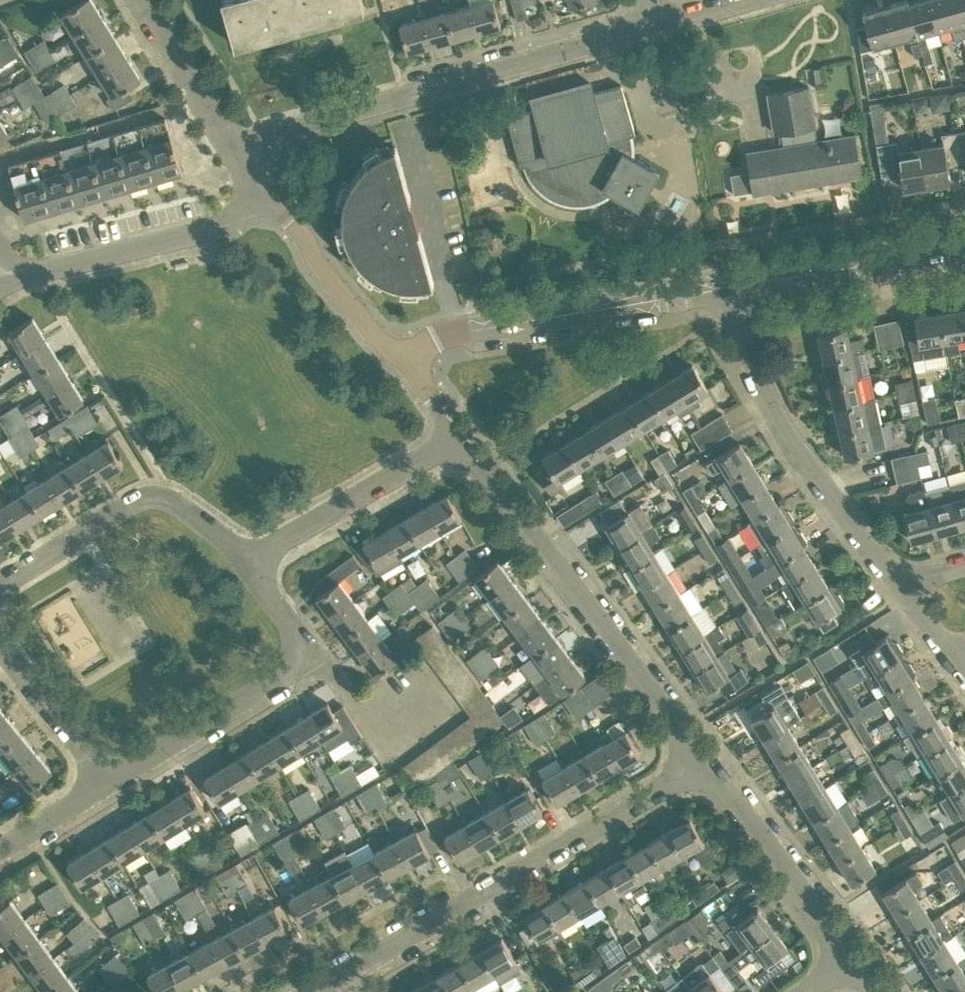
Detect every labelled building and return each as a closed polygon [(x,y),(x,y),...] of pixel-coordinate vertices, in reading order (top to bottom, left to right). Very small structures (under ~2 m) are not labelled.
[(102,17),(91,0),(82,0),(61,13),(74,34),(102,17)] [(292,0),(223,0),(235,45),(300,28),(292,0)] [(300,28),(364,10),(362,0),(292,0),(300,28)] [(469,5),(477,32),(500,26),(493,0),(488,0),(469,5)] [(535,0),(511,0),(517,20),(528,16),(524,4),(535,1),(535,0)] [(884,6),(882,0),(877,0),(879,7),(862,12),(866,25),(857,29),(861,51),(894,42),(884,6)] [(884,6),(894,42),(916,36),(918,35),(909,4),(908,0),(904,0),(884,6)] [(931,0),(922,0),(909,4),(918,35),(921,49),(929,47),(926,35),(939,32),(931,0)] [(939,32),(952,28),(955,40),(963,37),(953,0),(931,0),(939,32)] [(963,37),(964,37),(964,0),(953,0),(963,37)] [(469,5),(446,12),(453,39),(477,32),(469,5)] [(39,22),(46,34),(63,24),(56,12),(39,22)] [(453,39),(446,12),(423,19),(430,45),(453,39)] [(114,37),(102,17),(74,34),(87,55),(114,37)] [(430,45),(423,19),(399,25),(406,52),(430,45)] [(13,43),(7,33),(0,38),(0,52),(13,43)] [(918,35),(916,36),(917,38),(918,38),(919,42),(911,44),(914,56),(923,54),(921,49),(918,35)] [(127,58),(114,37),(87,55),(99,75),(127,58)] [(30,60),(50,48),(44,38),(24,50),(30,60)] [(13,43),(0,52),(0,65),(8,60),(12,68),(23,60),(13,43)] [(56,58),(50,48),(30,60),(36,71),(56,58)] [(140,79),(127,58),(99,75),(113,96),(107,100),(114,110),(134,97),(127,87),(140,79)] [(812,67),(815,83),(823,82),(820,66),(812,67)] [(19,97),(38,85),(32,75),(12,87),(19,97)] [(51,105),(69,93),(63,83),(44,95),(51,105)] [(521,166),(528,164),(529,168),(531,171),(533,175),(535,178),(537,181),(539,184),(542,187),(545,190),(548,192),(551,194),(555,196),(558,197),(562,199),(566,200),(570,200),(574,201),(577,201),(581,201),(585,200),(589,200),(593,199),(591,193),(605,189),(639,208),(659,171),(629,154),(629,150),(629,147),(629,143),(629,140),(628,136),(635,134),(621,85),(593,93),(590,83),(589,84),(534,99),(532,99),(535,109),(507,117),(521,166)] [(10,85),(0,91),(0,96),(5,103),(16,97),(10,85)] [(44,95),(38,85),(19,97),(25,107),(33,102),(46,122),(57,115),(51,105),(44,95)] [(775,132),(783,147),(747,153),(753,193),(792,186),(791,181),(819,176),(820,181),(860,175),(853,135),(817,141),(808,87),(769,94),(775,132)] [(76,103),(69,93),(51,105),(57,115),(76,103)] [(918,110),(931,108),(929,97),(916,99),(918,110)] [(872,118),(884,116),(881,102),(870,104),(872,118)] [(165,118),(139,125),(155,180),(182,172),(171,136),(165,118)] [(139,125),(113,133),(129,187),(155,180),(139,125)] [(954,132),(958,159),(964,158),(964,130),(954,132)] [(958,159),(954,132),(941,134),(943,144),(921,148),(927,184),(949,181),(946,161),(958,159)] [(113,133),(87,141),(103,195),(129,187),(113,133)] [(87,141),(61,149),(77,203),(103,195),(87,141)] [(897,143),(876,146),(880,172),(895,169),(896,177),(902,176),(904,188),(927,184),(921,148),(898,151),(897,143)] [(410,199),(396,146),(387,149),(379,152),(372,157),(366,162),(360,168),(354,175),(350,183),(347,191),(345,199),(343,208),(343,215),(343,222),(345,229),(347,236),(349,243),(353,250),(358,258),(364,264),(371,270),(379,275),(387,279),(396,282),(405,283),(414,284),(423,283),(433,281),(418,228),(420,228),(412,199),(410,199)] [(61,149),(35,157),(51,211),(77,203),(61,149)] [(51,211),(35,157),(9,165),(14,183),(25,219),(51,211)] [(964,308),(940,312),(947,354),(960,352),(957,338),(964,337),(964,312),(964,308)] [(947,354),(940,312),(915,316),(917,327),(907,328),(914,359),(947,354)] [(21,353),(45,339),(32,317),(8,332),(21,353)] [(886,321),(891,345),(904,342),(898,318),(886,321)] [(891,345),(886,321),(873,323),(878,348),(891,345)] [(823,358),(864,349),(861,337),(848,339),(846,327),(817,334),(823,358)] [(45,339),(21,353),(14,358),(18,366),(26,361),(34,374),(57,359),(45,339)] [(864,349),(823,358),(825,369),(822,370),(822,371),(820,372),(822,384),(870,373),(864,349)] [(70,380),(57,359),(34,374),(46,394),(70,380)] [(670,377),(690,410),(701,403),(696,396),(708,389),(692,364),(670,377)] [(719,390),(729,387),(723,370),(714,374),(719,390)] [(870,373),(822,384),(825,395),(828,395),(828,396),(831,395),(833,406),(875,397),(870,373)] [(670,377),(648,390),(664,416),(675,410),(679,416),(690,410),(670,377)] [(897,393),(914,389),(912,378),(895,382),(897,393)] [(83,401),(70,380),(46,394),(59,415),(83,401)] [(919,413),(914,389),(897,393),(899,402),(900,402),(903,416),(919,413)] [(648,390),(627,403),(643,429),(664,416),(648,390)] [(927,423),(940,420),(935,396),(922,399),(927,423)] [(881,421),(875,397),(833,406),(839,430),(881,421)] [(956,399),(960,415),(964,414),(964,397),(956,399)] [(27,416),(44,406),(39,398),(22,409),(27,416)] [(627,403),(606,416),(622,442),(643,429),(627,403)] [(24,416),(17,405),(0,416),(0,421),(4,429),(24,416)] [(65,418),(71,429),(76,437),(97,424),(86,405),(65,418)] [(699,427),(709,444),(732,430),(722,413),(699,427)] [(28,424),(24,416),(4,429),(9,436),(17,431),(28,424)] [(622,442),(606,416),(584,429),(600,455),(604,462),(616,455),(612,448),(622,442)] [(71,429),(65,418),(47,429),(54,440),(71,429)] [(957,422),(961,439),(964,438),(964,420),(957,422)] [(881,421),(839,430),(845,455),(886,446),(881,421)] [(961,439),(957,422),(947,424),(951,442),(961,439)] [(29,425),(28,424),(17,431),(29,451),(39,445),(27,426),(29,425)] [(709,444),(699,427),(689,433),(700,450),(709,444)] [(584,429),(563,442),(579,468),(600,455),(584,429)] [(17,431),(9,436),(7,437),(19,457),(29,451),(17,431)] [(929,438),(931,446),(938,444),(935,436),(929,438)] [(108,441),(87,454),(101,477),(122,464),(108,441)] [(579,468),(563,442),(541,456),(547,465),(537,472),(549,491),(560,484),(558,481),(579,468)] [(729,477),(752,463),(739,442),(703,464),(710,474),(722,466),(729,477)] [(668,448),(659,453),(668,468),(677,463),(668,448)] [(916,451),(919,464),(930,462),(927,449),(916,451)] [(919,464),(916,451),(891,457),(894,470),(919,464)] [(668,468),(659,453),(650,458),(660,474),(668,468)] [(87,454),(66,467),(81,490),(101,477),(87,454)] [(752,463),(729,477),(741,498),(765,484),(752,463)] [(921,476),(919,464),(894,470),(897,481),(921,476)] [(66,467),(46,480),(60,503),(81,490),(66,467)] [(614,474),(622,489),(631,484),(622,468),(614,474)] [(622,489),(614,474),(605,479),(614,495),(622,489)] [(690,501),(698,496),(713,487),(706,475),(683,490),(690,501)] [(947,484),(959,527),(964,525),(964,479),(947,484)] [(46,480),(26,492),(40,515),(60,503),(46,480)] [(777,504),(765,484),(741,498),(754,518),(777,504)] [(947,484),(924,491),(928,506),(936,534),(959,527),(947,484)] [(928,506),(924,491),(923,488),(908,493),(901,505),(911,541),(936,534),(928,506)] [(594,491),(573,504),(580,515),(601,502),(594,491)] [(40,515),(26,492),(5,505),(20,528),(40,515)] [(447,493),(425,506),(439,530),(461,518),(447,493)] [(698,496),(690,501),(703,523),(711,517),(698,496)] [(777,504),(754,518),(747,523),(759,542),(766,538),(767,539),(790,525),(792,523),(793,519),(788,511),(784,510),(782,511),(777,504)] [(0,508),(0,540),(20,528),(5,505),(0,508)] [(697,525),(685,505),(676,510),(689,531),(697,525)] [(439,530),(425,506),(404,518),(418,542),(439,530)] [(641,531),(628,510),(605,524),(618,545),(641,531)] [(711,517),(703,523),(716,544),(724,539),(711,517)] [(418,542),(404,518),(383,530),(401,561),(402,560),(398,554),(418,542)] [(641,531),(618,545),(631,566),(654,551),(648,543),(661,536),(653,523),(641,531)] [(779,559),(802,545),(805,543),(806,539),(801,531),(797,530),(794,532),(790,525),(767,539),(766,538),(759,542),(756,545),(762,554),(772,548),(779,559)] [(401,561),(383,530),(362,543),(363,546),(355,551),(369,571),(376,567),(379,574),(401,561)] [(702,551),(710,546),(703,534),(695,539),(702,551)] [(724,539),(716,544),(728,563),(740,555),(729,536),(724,539)] [(815,566),(802,545),(779,559),(769,565),(775,575),(785,568),(792,580),(815,566)] [(710,546),(702,551),(708,563),(717,558),(710,546)] [(455,555),(469,573),(478,566),(465,548),(455,555)] [(654,551),(631,566),(643,586),(666,572),(654,551)] [(351,554),(334,567),(342,578),(359,565),(351,554)] [(469,573),(455,555),(446,562),(460,580),(469,573)] [(740,555),(728,563),(740,584),(753,576),(740,555)] [(489,596),(510,580),(495,560),(474,576),(489,596)] [(792,580),(781,585),(794,606),(797,604),(828,586),(815,566),(792,580)] [(334,567),(314,582),(321,591),(338,579),(338,581),(342,578),(334,567)] [(679,592),(666,572),(643,586),(656,607),(679,592)] [(407,591),(414,601),(421,610),(431,603),(417,584),(410,575),(400,582),(407,591)] [(727,592),(735,587),(728,575),(720,580),(727,592)] [(766,596),(753,576),(740,584),(753,604),(766,596)] [(417,584),(431,603),(440,596),(426,577),(417,584)] [(321,591),(316,596),(331,615),(352,599),(338,581),(338,579),(321,591)] [(510,580),(489,596),(504,615),(525,599),(510,580)] [(407,591),(400,582),(382,596),(389,605),(407,591)] [(838,622),(832,613),(841,607),(841,608),(844,606),(844,602),(839,594),(835,593),(833,594),(828,586),(797,604),(801,611),(806,612),(810,610),(823,631),(838,622)] [(735,587),(727,592),(734,604),(743,599),(735,587)] [(407,591),(389,605),(397,615),(414,601),(407,591)] [(691,613),(679,592),(656,607),(668,627),(691,613)] [(78,662),(101,648),(68,595),(48,608),(51,612),(48,614),(78,662)] [(766,596),(753,604),(765,624),(778,616),(766,596)] [(352,599),(331,615),(345,635),(367,618),(352,599)] [(525,599),(504,615),(519,634),(540,618),(525,599)] [(444,630),(463,616),(456,607),(438,621),(444,630)] [(752,633),(760,628),(748,608),(736,615),(748,636),(752,633)] [(703,633),(691,613),(668,627),(681,648),(704,634),(703,633)] [(780,615),(778,616),(765,624),(773,637),(788,627),(780,615)] [(463,616),(444,630),(451,640),(470,625),(463,616)] [(367,618),(345,635),(359,654),(381,637),(367,618)] [(540,618),(519,634),(534,654),(554,638),(540,618)] [(439,634),(432,624),(413,639),(420,648),(439,634)] [(715,626),(703,633),(704,634),(681,648),(693,668),(724,650),(716,638),(720,635),(715,626)] [(767,640),(760,628),(752,633),(759,645),(767,640)] [(865,677),(898,657),(901,655),(902,651),(897,642),(893,641),(890,643),(886,636),(889,635),(888,634),(876,641),(868,630),(844,644),(845,646),(858,665),(865,677)] [(439,634),(420,648),(420,649),(422,650),(428,658),(447,644),(441,636),(439,634)] [(381,637),(359,654),(374,674),(396,657),(381,637)] [(536,682),(569,657),(554,638),(534,654),(522,663),(536,682)] [(801,651),(799,647),(796,642),(791,645),(785,648),(789,655),(790,657),(801,651)] [(447,644),(428,658),(430,661),(435,668),(454,653),(449,647),(447,644)] [(473,669),(492,655),(485,645),(466,659),(473,669)] [(724,650),(693,668),(706,689),(718,682),(725,694),(748,680),(740,667),(736,670),(724,650)] [(454,653),(435,668),(438,672),(442,677),(461,663),(457,657),(454,653)] [(492,655),(473,669),(480,678),(499,664),(492,655)] [(550,703),(584,677),(569,657),(536,682),(534,683),(550,703)] [(898,657),(865,677),(871,686),(881,680),(888,691),(911,677),(913,675),(914,671),(909,663),(905,662),(903,664),(898,657)] [(815,672),(808,661),(792,670),(800,682),(815,672)] [(461,663),(442,677),(446,682),(449,687),(468,673),(465,668),(461,663)] [(468,673),(449,687),(454,693),(457,697),(476,682),(473,679),(468,673)] [(835,694),(843,689),(836,677),(828,682),(835,694)] [(911,677),(888,691),(877,698),(889,718),(893,716),(901,711),(923,697),(911,677)] [(476,682),(457,697),(464,706),(483,692),(483,691),(481,690),(476,682)] [(581,685),(572,692),(586,711),(595,704),(581,685)] [(822,702),(831,697),(823,685),(815,690),(822,702)] [(858,712),(843,689),(835,694),(849,717),(858,712)] [(483,692),(464,706),(471,715),(490,701),(483,692)] [(586,711),(572,692),(563,699),(577,718),(586,711)] [(821,703),(815,692),(800,701),(806,712),(821,703)] [(831,697),(822,702),(830,714),(838,709),(831,697)] [(923,697),(901,711),(893,716),(898,724),(906,720),(913,731),(936,718),(923,697)] [(490,701),(471,715),(478,726),(497,711),(490,701)] [(306,715),(321,739),(341,726),(346,735),(357,728),(343,704),(333,711),(327,702),(306,715)] [(764,739),(787,725),(775,704),(751,718),(764,739)] [(497,711),(478,726),(486,735),(505,721),(497,711)] [(534,718),(546,738),(556,731),(544,712),(534,718)] [(869,730),(858,712),(849,717),(860,735),(869,730)] [(6,714),(0,719),(0,750),(21,733),(6,714)] [(306,715),(286,728),(301,751),(321,739),(306,715)] [(471,715),(461,723),(476,743),(486,735),(478,726),(471,715)] [(546,738),(534,718),(524,724),(536,744),(546,738)] [(936,718),(913,731),(892,745),(896,750),(902,752),(919,741),(926,752),(949,738),(952,736),(953,732),(947,724),(943,723),(940,725),(936,718)] [(476,743),(461,723),(451,730),(466,750),(476,743)] [(787,725),(764,739),(776,759),(800,745),(787,725)] [(877,725),(869,730),(860,735),(868,747),(876,742),(876,743),(884,738),(877,725)] [(847,743),(856,738),(848,726),(840,731),(847,743)] [(301,751),(286,728),(266,740),(280,764),(301,751)] [(466,750),(451,730),(442,737),(457,757),(466,750)] [(605,743),(618,766),(640,754),(626,730),(605,743)] [(21,733),(0,750),(15,769),(36,751),(21,733)] [(498,741),(505,752),(512,747),(505,736),(498,741)] [(442,737),(433,744),(448,764),(457,757),(442,737)] [(856,738),(847,743),(854,755),(863,750),(856,738)] [(949,738),(926,752),(938,773),(961,759),(964,757),(964,753),(964,752),(960,744),(956,743),(953,745),(949,738)] [(266,740),(245,753),(260,776),(280,764),(266,740)] [(618,766),(605,743),(584,755),(598,778),(618,766)] [(448,764),(433,744),(423,751),(438,771),(448,764)] [(812,765),(800,745),(776,759),(788,780),(812,765)] [(488,747),(478,753),(491,772),(501,766),(488,747)] [(36,751),(15,769),(31,788),(52,770),(36,751)] [(423,751),(414,758),(429,778),(438,771),(423,751)] [(245,753),(225,765),(240,789),(260,776),(245,753)] [(491,772),(478,753),(468,759),(480,778),(491,772)] [(598,778),(584,755),(563,767),(577,790),(598,778)] [(429,778),(414,758),(404,765),(419,785),(429,778)] [(886,776),(894,771),(886,759),(878,764),(886,776)] [(961,759),(938,773),(950,792),(964,783),(964,765),(961,759)] [(827,771),(832,787),(863,777),(857,761),(827,771)] [(351,763),(340,769),(352,789),(362,783),(351,763)] [(240,789),(225,765),(204,778),(219,802),(240,789)] [(812,765),(788,780),(800,800),(824,786),(812,765)] [(577,790),(563,767),(542,779),(556,803),(577,790)] [(873,784),(881,779),(874,767),(865,772),(873,784)] [(352,789),(340,769),(330,775),(342,795),(352,789)] [(894,771),(886,776),(893,788),(901,783),(894,771)] [(448,772),(438,778),(450,797),(460,791),(448,772)] [(450,797),(438,778),(428,784),(441,803),(450,797)] [(881,779),(873,784),(880,796),(888,791),(881,779)] [(366,788),(377,807),(388,801),(376,782),(366,788)] [(950,792),(940,799),(953,820),(963,813),(964,814),(964,813),(964,783),(950,792)] [(836,806),(824,786),(800,800),(813,820),(836,806)] [(169,799),(184,823),(205,810),(190,787),(169,799)] [(299,793),(310,813),(321,807),(309,787),(299,793)] [(377,807),(366,788),(356,794),(367,813),(377,807)] [(507,800),(521,824),(542,811),(528,788),(507,800)] [(310,813),(299,793),(289,799),(300,819),(310,813)] [(169,799),(149,812),(164,836),(184,823),(169,799)] [(507,800),(486,812),(500,836),(521,824),(507,800)] [(847,800),(836,806),(813,820),(825,841),(849,826),(859,820),(847,800)] [(911,818),(920,813),(911,800),(903,805),(911,818)] [(335,806),(324,812),(336,831),(346,826),(335,806)] [(899,827),(907,822),(899,808),(890,813),(899,827)] [(258,817),(269,837),(279,831),(267,811),(258,817)] [(164,836),(149,812),(129,825),(143,849),(164,836)] [(336,831),(324,812),(314,817),(325,837),(336,831)] [(486,812),(465,824),(479,848),(500,836),(486,812)] [(920,813),(911,818),(929,847),(948,834),(940,821),(928,827),(920,813)] [(269,837),(258,817),(248,823),(246,821),(228,831),(240,854),(260,844),(259,842),(269,837)] [(669,831),(682,855),(693,848),(701,864),(716,855),(707,839),(703,841),(690,819),(669,831)] [(907,822),(899,827),(894,830),(900,840),(913,832),(907,822)] [(304,824),(296,828),(305,844),(313,839),(304,824)] [(479,848),(465,824),(444,837),(458,860),(479,848)] [(129,825),(108,837),(123,861),(143,849),(129,825)] [(427,826),(418,831),(429,852),(438,847),(427,826)] [(849,826),(825,841),(837,861),(861,847),(849,826)] [(293,830),(283,836),(294,856),(304,850),(293,830)] [(395,842),(408,865),(430,853),(429,852),(418,831),(417,830),(395,842)] [(682,855),(669,831),(648,843),(662,867),(682,855)] [(950,841),(964,865),(964,832),(950,841)] [(294,856),(283,836),(273,841),(284,861),(294,856)] [(123,861),(108,837),(88,850),(103,874),(123,861)] [(395,842),(374,853),(387,877),(408,865),(395,842)] [(648,843),(627,855),(641,879),(643,878),(662,867),(648,843)] [(201,850),(212,870),(223,864),(211,844),(201,850)] [(874,868),(861,847),(837,861),(850,882),(874,868)] [(103,874),(88,850),(67,863),(82,887),(103,874)] [(212,870),(201,850),(190,856),(202,876),(212,870)] [(387,877),(374,853),(353,865),(366,888),(387,877)] [(726,875),(744,864),(737,853),(719,864),(726,875)] [(641,879),(627,855),(606,867),(620,891),(628,905),(638,898),(636,895),(648,887),(643,878),(641,879)] [(954,876),(962,871),(955,860),(937,871),(944,883),(954,876)] [(226,869),(237,888),(248,883),(236,863),(226,869)] [(366,888),(353,865),(332,876),(345,899),(366,888)] [(606,867),(586,879),(600,903),(620,891),(606,867)] [(170,868),(159,874),(171,894),(181,888),(170,868)] [(237,888),(226,869),(216,874),(227,894),(237,888)] [(895,913),(918,899),(912,889),(923,882),(933,876),(930,870),(916,872),(882,892),(895,913)] [(954,876),(961,889),(964,886),(964,876),(962,871),(954,876)] [(171,894),(159,874),(149,880),(160,900),(171,894)] [(332,876),(311,887),(323,911),(345,899),(332,876)] [(600,903),(586,879),(565,892),(579,915),(600,903)] [(702,888),(708,896),(719,888),(714,880),(702,888)] [(44,903),(64,891),(58,881),(38,893),(44,903)] [(195,887),(185,892),(196,912),(206,907),(195,887)] [(323,911),(311,887),(289,899),(302,923),(323,911)] [(708,896),(702,888),(691,896),(696,904),(708,896)] [(70,901),(64,891),(44,903),(50,913),(70,901)] [(128,892),(118,898),(129,918),(139,912),(128,892)] [(196,912),(185,892),(174,898),(186,918),(196,912)] [(579,915),(565,892),(544,904),(558,927),(559,927),(579,915)] [(129,918),(118,898),(108,904),(119,924),(129,918)] [(25,919),(10,899),(0,907),(0,932),(3,935),(25,919)] [(918,899),(895,913),(908,934),(931,920),(918,899)] [(537,940),(549,933),(554,942),(564,936),(559,927),(558,927),(544,904),(523,916),(528,925),(519,930),(528,946),(528,945),(537,940)] [(253,918),(266,942),(288,930),(275,906),(253,918)] [(675,907),(663,915),(669,923),(680,915),(675,907)] [(744,949),(773,927),(758,908),(746,917),(738,907),(719,922),(727,932),(736,924),(751,943),(743,949),(744,949)] [(143,916),(154,936),(165,931),(154,910),(143,916)] [(669,923),(663,915),(661,911),(649,919),(657,931),(669,923)] [(939,914),(931,920),(908,934),(921,954),(943,940),(952,935),(939,914)] [(154,936),(143,916),(133,922),(144,942),(154,936)] [(74,941),(91,925),(84,917),(66,932),(74,941)] [(266,942),(253,918),(232,930),(245,953),(266,942)] [(25,919),(3,935),(17,954),(39,938),(25,919)] [(626,953),(609,924),(603,927),(608,937),(597,944),(609,965),(626,953)] [(91,925),(74,941),(82,950),(99,934),(91,925)] [(773,927),(744,949),(758,968),(751,973),(760,985),(787,964),(779,953),(788,947),(773,927)] [(245,953),(232,930),(211,941),(224,965),(245,953)] [(667,931),(655,939),(661,948),(672,939),(667,931)] [(635,935),(624,942),(629,951),(641,943),(635,935)] [(39,938),(17,954),(31,974),(53,957),(39,938)] [(502,939),(480,951),(494,974),(499,983),(520,971),(502,939)] [(661,948),(655,939),(644,947),(650,956),(661,948)] [(956,961),(943,940),(921,954),(933,975),(956,961)] [(224,965),(211,941),(190,952),(203,976),(224,965)] [(721,967),(728,961),(719,950),(712,956),(721,967)] [(494,974),(480,951),(460,963),(473,986),(494,974)] [(106,977),(124,961),(116,952),(98,968),(106,977)] [(190,952),(169,964),(182,987),(203,976),(190,952)] [(706,960),(714,971),(721,967),(712,956),(706,960)] [(31,974),(45,991),(47,991),(68,977),(53,957),(31,974)] [(616,967),(622,975),(625,980),(635,973),(631,968),(633,967),(628,959),(616,967)] [(728,961),(721,967),(736,986),(745,979),(730,959),(728,961)] [(124,961),(106,977),(114,985),(121,979),(131,991),(134,991),(141,986),(129,972),(131,970),(124,961)] [(933,975),(944,991),(951,991),(964,983),(964,975),(956,961),(933,975)] [(585,970),(590,978),(602,970),(596,962),(585,970)] [(694,991),(725,991),(711,974),(702,962),(692,969),(682,976),(682,977),(690,987),(694,991)] [(439,975),(449,991),(464,991),(473,986),(460,963),(439,975)] [(169,964),(147,975),(156,991),(173,991),(182,987),(169,964)] [(622,975),(616,967),(605,975),(610,983),(622,975)] [(590,978),(585,970),(573,979),(579,987),(590,978)] [(418,987),(421,991),(449,991),(439,975),(418,987)] [(68,977),(47,991),(79,991),(68,977)] [(682,977),(663,991),(664,991),(694,991),(690,987),(682,977)] [(565,979),(552,986),(556,991),(571,991),(572,991),(565,979)] [(951,991),(964,991),(964,983),(951,991)]
